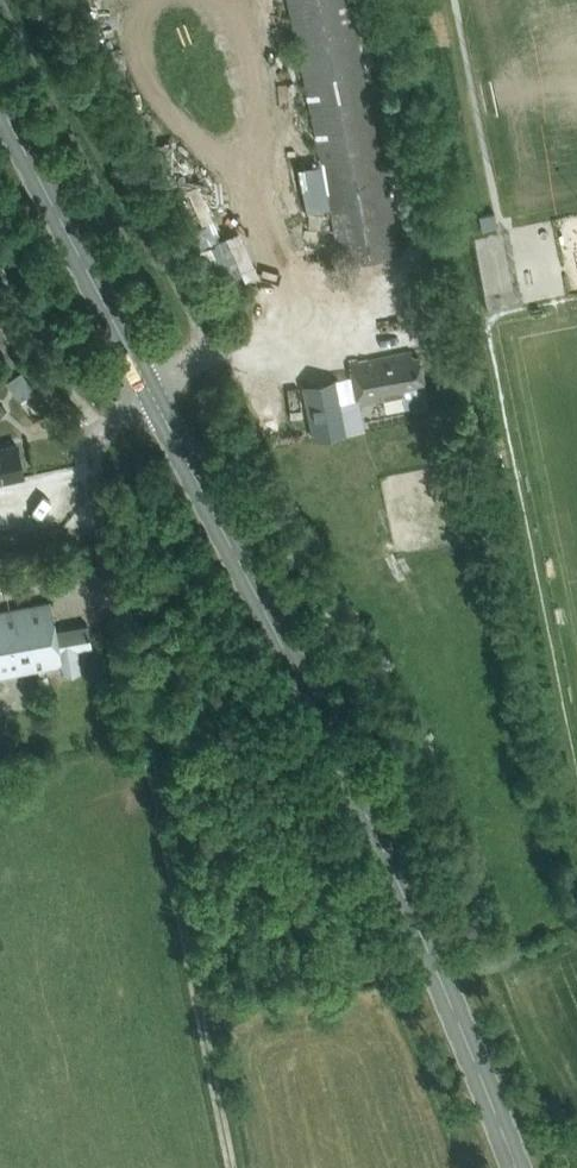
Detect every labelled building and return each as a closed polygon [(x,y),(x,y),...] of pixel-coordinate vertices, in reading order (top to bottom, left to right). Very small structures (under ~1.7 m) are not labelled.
[(350,0),(285,0),(339,264),(401,251),(350,0)] [(485,229),(499,226),(496,212),(482,215),(485,229)] [(401,389),(423,385),(418,356),(411,358),(410,351),(349,364),(357,404),(403,395),(401,389)] [(293,394),(277,397),(285,440),(306,437),(315,489),(387,476),(375,405),(333,413),(326,374),(290,381),(293,394)] [(21,476),(15,445),(0,448),(0,480),(21,476)] [(92,645),(89,624),(56,630),(51,602),(0,611),(0,676),(61,663),(63,674),(81,672),(76,648),(92,645)] [(37,677),(40,695),(51,693),(47,675),(37,677)]
